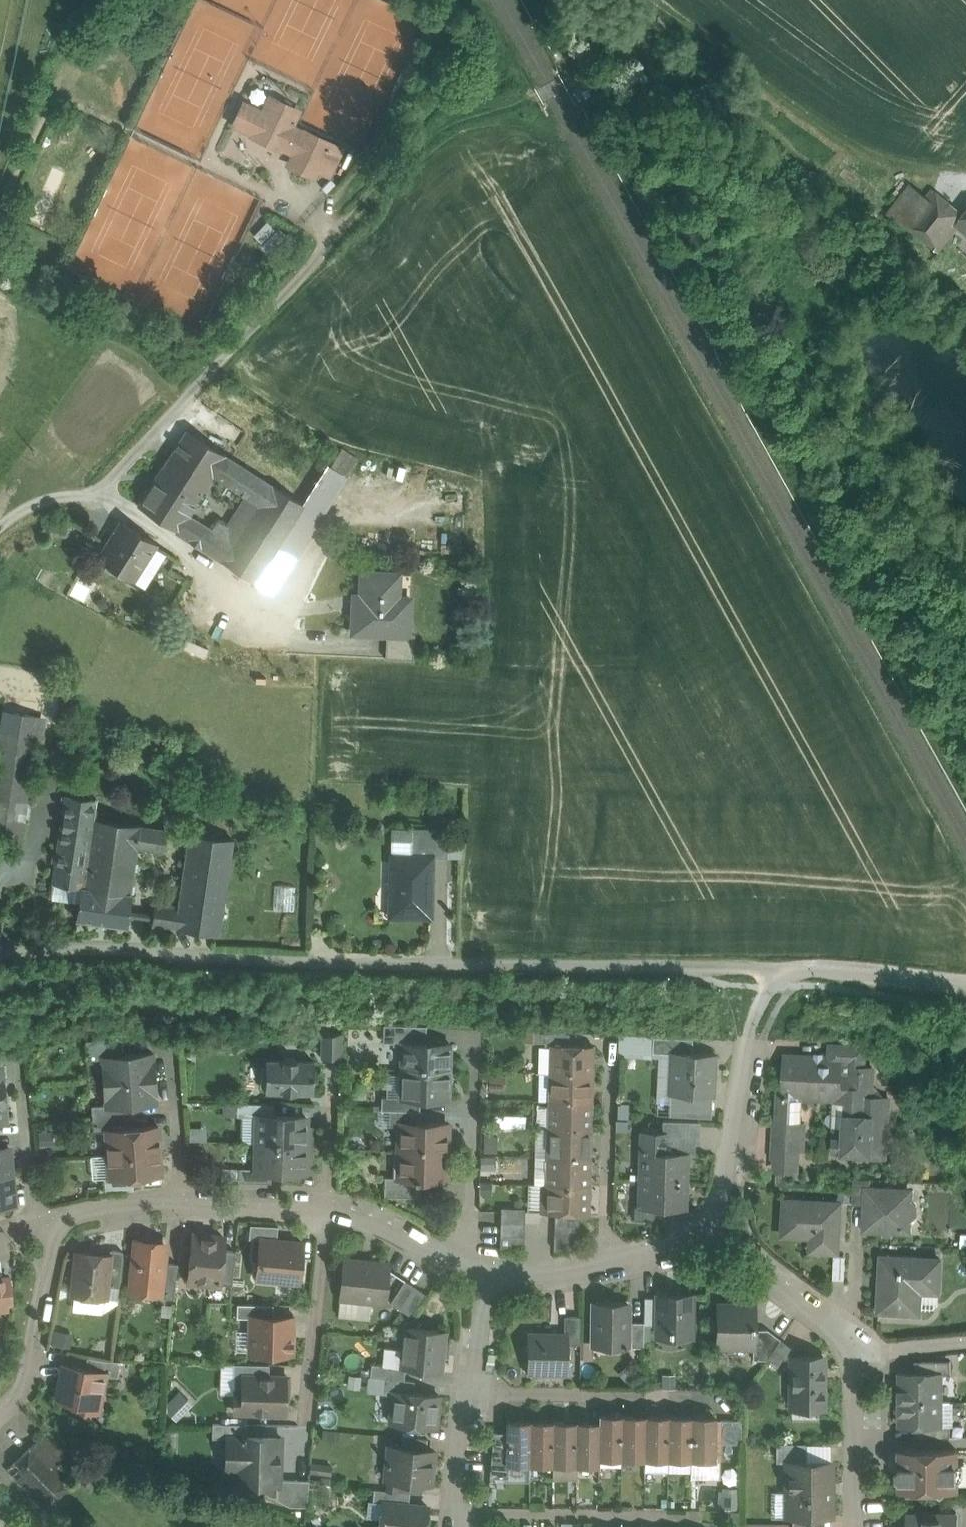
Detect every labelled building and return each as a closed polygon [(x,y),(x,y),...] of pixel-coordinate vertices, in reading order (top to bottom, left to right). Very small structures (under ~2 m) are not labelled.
[(297,110),(270,97),(252,135),(279,148),(281,145),(294,152),(289,163),(313,175),(317,168),(329,142),(305,131),(304,133),(290,126),(297,110)] [(329,142),(317,168),(329,174),(341,148),(329,142)] [(887,212),(904,225),(926,197),(909,184),(887,212)] [(926,197),(904,225),(945,256),(964,233),(955,224),(964,213),(933,189),(926,197)] [(955,224),(964,233),(965,234),(965,210),(964,213),(955,224)] [(226,455),(187,430),(139,506),(177,529),(176,531),(177,532),(194,506),(213,476),(226,455)] [(374,474),(340,452),(331,465),(348,476),(366,488),(374,474)] [(249,499),(230,528),(194,506),(177,532),(256,582),(263,570),(305,505),(226,455),(213,476),(249,499)] [(305,505),(263,570),(281,581),(348,476),(331,465),(305,505)] [(155,541),(123,522),(100,558),(132,578),(155,541)] [(281,581),(263,570),(256,582),(273,593),(281,581)] [(399,574),(362,572),(360,609),(354,609),(353,632),(387,634),(408,635),(408,633),(409,611),(397,611),(399,574)] [(408,635),(387,634),(385,658),(414,659),(415,633),(408,633),(408,635)] [(3,711),(0,731),(0,828),(23,831),(39,716),(3,711)] [(94,799),(65,795),(53,881),(81,886),(91,817),(94,799)] [(166,828),(91,817),(81,886),(131,893),(138,848),(163,851),(166,828)] [(410,854),(391,853),(390,914),(430,916),(432,856),(433,827),(411,827),(410,854)] [(447,828),(433,827),(432,856),(447,856),(447,828)] [(233,839),(188,833),(178,911),(153,907),(151,923),(220,932),(233,839)] [(293,907),(293,883),(273,883),(273,907),(293,907)] [(131,893),(81,886),(77,918),(127,925),(131,893)] [(383,1041),(393,1042),(393,1024),(384,1024),(383,1041)] [(426,1025),(393,1024),(393,1042),(402,1042),(425,1043),(426,1025)] [(569,1032),(533,1031),(533,1041),(545,1041),(545,1045),(552,1046),(552,1044),(569,1045),(569,1032)] [(341,1032),(322,1035),(321,1057),(341,1057),(341,1032)] [(122,1035),(85,1040),(86,1058),(102,1057),(102,1056),(123,1054),(122,1035)] [(618,1050),(652,1052),(653,1036),(618,1035),(618,1050)] [(659,1052),(672,1053),(672,1051),(692,1052),(693,1038),(653,1036),(652,1052),(659,1052)] [(425,1043),(402,1042),(401,1068),(449,1069),(450,1043),(425,1043)] [(569,1045),(552,1044),(552,1046),(545,1045),(539,1051),(539,1072),(551,1072),(591,1073),(592,1045),(569,1045)] [(865,1046),(831,1044),(830,1056),(842,1057),(864,1059),(865,1046)] [(692,1052),(672,1051),(672,1053),(670,1093),(671,1094),(711,1095),(712,1095),(714,1053),(692,1052)] [(123,1054),(102,1056),(102,1057),(104,1080),(154,1077),(152,1052),(123,1054)] [(670,1093),(672,1053),(659,1052),(657,1093),(670,1093)] [(830,1056),(785,1054),(783,1092),(783,1096),(802,1097),(833,1099),(840,1099),(842,1057),(830,1056)] [(864,1059),(842,1057),(840,1099),(833,1099),(832,1112),(829,1113),(827,1114),(826,1116),(825,1119),(826,1121),(826,1122),(827,1123),(828,1125),(829,1125),(831,1126),(838,1126),(838,1130),(844,1130),(844,1138),(833,1137),(832,1149),(843,1149),(843,1151),(870,1153),(873,1157),(880,1157),(886,1152),(886,1145),(881,1140),(882,1123),(888,1117),(889,1097),(883,1096),(872,1085),(873,1066),(864,1066),(864,1059)] [(313,1060),(266,1059),(265,1065),(260,1065),(260,1085),(265,1085),(265,1091),(312,1092),(313,1060)] [(449,1069),(401,1068),(400,1097),(400,1098),(420,1099),(448,1099),(449,1069)] [(591,1073),(551,1072),(550,1100),(590,1101),(591,1073)] [(154,1077),(104,1080),(106,1104),(106,1105),(127,1103),(156,1101),(154,1077)] [(802,1097),(783,1096),(783,1092),(779,1092),(777,1125),(777,1127),(801,1127),(802,1122),(801,1122),(802,1097)] [(711,1095),(671,1094),(670,1114),(710,1116),(711,1095)] [(420,1099),(400,1098),(400,1097),(381,1097),(381,1109),(389,1110),(420,1110),(420,1099)] [(590,1101),(550,1100),(549,1128),(589,1129),(590,1101)] [(223,1115),(237,1116),(237,1102),(224,1102),(223,1115)] [(273,1103),(237,1102),(237,1116),(257,1116),(258,1115),(272,1115),(273,1103)] [(106,1104),(91,1105),(92,1118),(128,1115),(127,1103),(106,1105),(106,1104)] [(420,1110),(389,1110),(389,1123),(399,1123),(399,1122),(419,1122),(420,1110)] [(496,1124),(523,1124),(523,1113),(496,1113),(496,1124)] [(128,1115),(92,1118),(93,1131),(106,1130),(106,1129),(129,1127),(128,1115)] [(272,1115),(258,1115),(257,1116),(257,1143),(311,1144),(312,1130),(305,1130),(306,1116),(272,1115)] [(671,1120),(663,1120),(662,1132),(671,1132),(671,1120)] [(699,1121),(671,1120),(671,1132),(671,1140),(695,1141),(698,1141),(699,1121)] [(419,1122),(399,1122),(399,1123),(399,1150),(447,1151),(448,1123),(419,1122)] [(129,1127),(106,1129),(106,1130),(107,1154),(160,1150),(158,1125),(129,1127)] [(801,1127),(777,1127),(777,1125),(775,1125),(774,1150),(798,1151),(799,1129),(802,1129),(801,1127)] [(535,1156),(549,1156),(549,1128),(536,1128),(535,1156)] [(589,1129),(549,1128),(549,1156),(589,1157),(589,1129)] [(662,1132),(641,1131),(640,1179),(686,1180),(687,1154),(687,1152),(670,1152),(671,1140),(671,1132),(662,1132)] [(695,1141),(671,1140),(670,1152),(687,1152),(687,1154),(694,1154),(695,1141)] [(311,1144),(257,1143),(256,1168),(256,1171),(271,1171),(304,1172),(305,1158),(311,1158),(311,1144)] [(11,1175),(8,1147),(0,1147),(0,1176),(11,1175)] [(160,1150),(107,1154),(109,1177),(109,1178),(132,1176),(161,1174),(160,1150)] [(447,1151),(399,1150),(399,1160),(396,1163),(395,1172),(398,1175),(398,1177),(398,1178),(421,1179),(446,1179),(447,1151)] [(798,1151),(774,1150),(773,1174),(797,1175),(798,1151)] [(535,1156),(533,1156),(532,1184),(544,1184),(548,1184),(549,1156),(535,1156)] [(589,1157),(549,1156),(548,1184),(588,1185),(589,1157)] [(256,1168),(221,1167),(220,1181),(270,1182),(271,1171),(256,1171),(256,1168)] [(0,1176),(0,1205),(14,1204),(11,1175),(0,1176)] [(132,1176),(109,1178),(109,1177),(104,1177),(105,1190),(133,1188),(132,1176)] [(421,1179),(398,1178),(398,1177),(385,1176),(384,1196),(420,1197),(421,1179)] [(871,1178),(854,1177),(853,1203),(868,1204),(869,1186),(871,1186),(871,1178)] [(686,1180),(640,1179),(639,1206),(639,1207),(658,1208),(685,1208),(686,1180)] [(525,1211),(543,1212),(544,1184),(532,1184),(526,1183),(525,1211)] [(548,1184),(544,1184),(543,1212),(555,1212),(579,1213),(587,1213),(588,1185),(548,1184)] [(871,1186),(869,1186),(868,1204),(868,1210),(864,1210),(863,1230),(910,1232),(911,1219),(912,1219),(916,1215),(917,1204),(913,1200),(907,1200),(908,1188),(871,1186)] [(849,1191),(833,1190),(833,1202),(849,1203),(849,1191)] [(840,1203),(784,1200),(782,1235),(813,1235),(812,1250),(838,1251),(840,1203)] [(658,1208),(639,1207),(639,1206),(634,1206),(634,1219),(658,1220),(658,1208)] [(525,1211),(501,1211),(501,1223),(525,1223),(525,1211)] [(579,1213),(555,1212),(555,1224),(579,1225),(579,1213)] [(278,1226),(250,1224),(249,1238),(260,1239),(261,1238),(277,1240),(278,1226)] [(579,1225),(555,1224),(555,1236),(579,1237),(579,1225)] [(224,1237),(193,1234),(188,1280),(192,1280),(192,1284),(201,1285),(202,1281),(220,1283),(223,1249),(224,1237)] [(525,1235),(500,1235),(500,1251),(522,1252),(524,1248),(525,1235)] [(579,1237),(555,1236),(554,1249),(579,1249),(579,1237)] [(277,1240),(261,1238),(260,1239),(257,1277),(299,1282),(303,1242),(277,1240)] [(153,1241),(136,1240),(133,1267),(130,1269),(130,1276),(132,1278),(131,1289),(144,1291),(147,1286),(159,1287),(161,1287),(164,1262),(165,1245),(153,1243),(153,1241)] [(123,1251),(110,1249),(109,1254),(110,1254),(107,1286),(119,1287),(123,1251)] [(235,1250),(223,1249),(220,1283),(232,1284),(235,1250)] [(109,1254),(77,1251),(72,1294),(75,1294),(106,1297),(107,1286),(110,1254),(109,1254)] [(940,1258),(882,1255),(879,1310),(919,1313),(921,1293),(939,1294),(940,1258)] [(846,1256),(834,1256),(833,1279),(845,1279),(846,1256)] [(390,1262),(343,1257),(339,1299),(373,1302),(385,1304),(390,1262)] [(178,1263),(164,1262),(161,1287),(159,1287),(158,1296),(174,1298),(178,1263)] [(0,1279),(0,1308),(7,1307),(7,1301),(12,1300),(9,1278),(0,1279)] [(416,1287),(405,1280),(390,1302),(402,1309),(416,1287)] [(75,1294),(72,1315),(104,1318),(118,1307),(119,1287),(107,1286),(106,1297),(75,1294)] [(427,1294),(416,1287),(402,1309),(413,1317),(427,1294)] [(693,1293),(657,1292),(657,1296),(656,1324),(656,1336),(692,1337),(693,1293)] [(657,1296),(644,1296),(644,1321),(644,1324),(656,1324),(657,1296)] [(373,1302),(339,1299),(338,1315),(372,1319),(373,1302)] [(627,1302),(594,1301),(593,1345),(596,1345),(596,1342),(622,1343),(622,1345),(624,1345),(625,1346),(627,1346),(627,1302)] [(273,1304),(237,1303),(237,1317),(251,1317),(251,1316),(273,1316),(273,1304)] [(755,1304),(717,1303),(716,1345),(753,1346),(754,1346),(754,1329),(755,1304)] [(580,1315),(564,1315),(564,1332),(568,1332),(568,1343),(580,1343),(580,1315)] [(273,1316),(251,1316),(251,1317),(250,1352),(292,1353),(293,1317),(273,1316)] [(644,1321),(632,1321),(631,1346),(643,1346),(644,1324),(644,1321)] [(445,1330),(405,1326),(405,1328),(403,1348),(401,1366),(405,1367),(441,1370),(445,1330)] [(394,1327),(392,1347),(403,1348),(405,1328),(394,1327)] [(781,1339),(767,1329),(754,1329),(754,1346),(753,1346),(752,1359),(766,1359),(781,1339)] [(564,1332),(528,1332),(527,1373),(567,1374),(568,1343),(568,1332),(564,1332)] [(793,1349),(781,1339),(766,1359),(777,1367),(782,1359),(791,1359),(792,1355),(794,1355),(793,1349)] [(401,1366),(403,1348),(392,1347),(384,1346),(382,1364),(401,1366)] [(794,1355),(792,1355),(791,1359),(791,1408),(803,1408),(822,1408),(823,1408),(823,1356),(794,1355)] [(121,1360),(105,1360),(87,1356),(85,1369),(106,1373),(105,1374),(118,1376),(121,1360)] [(950,1361),(915,1360),(915,1372),(941,1372),(950,1372),(950,1361)] [(233,1363),(222,1363),(221,1397),(239,1398),(239,1395),(243,1391),(243,1377),(233,1377),(233,1363)] [(269,1364),(233,1363),(233,1377),(243,1377),(243,1375),(269,1376),(269,1364)] [(382,1364),(371,1363),(370,1376),(384,1377),(404,1379),(405,1367),(401,1366),(382,1364)] [(85,1369),(63,1365),(57,1398),(75,1401),(74,1406),(94,1410),(98,1392),(102,1393),(105,1374),(106,1373),(85,1369)] [(915,1372),(901,1372),(901,1389),(900,1389),(899,1400),(941,1400),(941,1372),(915,1372)] [(269,1376),(243,1375),(243,1377),(243,1391),(239,1395),(239,1398),(238,1407),(242,1411),(284,1412),(284,1397),(287,1397),(288,1377),(269,1376)] [(370,1376),(368,1392),(383,1393),(384,1377),(370,1376)] [(404,1379),(384,1377),(383,1393),(393,1394),(394,1390),(413,1392),(414,1380),(404,1379)] [(174,1418),(192,1402),(180,1388),(162,1404),(174,1418)] [(413,1392),(394,1390),(393,1394),(390,1422),(436,1427),(439,1395),(413,1392)] [(941,1400),(899,1400),(899,1411),(901,1411),(901,1424),(915,1424),(950,1424),(950,1400),(941,1400)] [(822,1408),(803,1408),(803,1425),(822,1425),(822,1408)] [(622,1415),(600,1414),(599,1414),(599,1421),(599,1458),(600,1458),(621,1458),(621,1459),(622,1459),(623,1414),(622,1414),(622,1415)] [(645,1415),(623,1415),(623,1414),(622,1459),(622,1458),(644,1459),(645,1459),(646,1415),(645,1415)] [(668,1415),(646,1415),(645,1459),(646,1459),(667,1459),(668,1459),(669,1415),(668,1415)] [(691,1416),(669,1415),(668,1459),(669,1459),(690,1459),(690,1460),(691,1460),(692,1415),(691,1415),(691,1416)] [(714,1416),(692,1416),(692,1415),(691,1460),(690,1475),(719,1475),(719,1443),(715,1443),(716,1419),(716,1416),(714,1416)] [(742,1420),(716,1419),(715,1443),(719,1443),(741,1443),(742,1420)] [(530,1420),(509,1420),(508,1420),(507,1431),(494,1431),(490,1476),(508,1476),(508,1463),(530,1464),(531,1420),(530,1420)] [(553,1421),(531,1420),(530,1464),(553,1464),(553,1420),(553,1421)] [(576,1421),(554,1421),(554,1420),(553,1420),(553,1464),(576,1465),(576,1421),(576,1420),(576,1421)] [(599,1421),(577,1421),(577,1420),(576,1421),(576,1465),(598,1465),(600,1465),(600,1458),(599,1458),(599,1421)] [(247,1424),(213,1423),(212,1437),(226,1438),(230,1438),(237,1438),(237,1437),(246,1437),(247,1424)] [(950,1424),(915,1424),(915,1436),(950,1436),(950,1424)] [(65,1453),(44,1432),(35,1442),(55,1462),(65,1453)] [(428,1438),(402,1435),(401,1447),(426,1450),(428,1438)] [(246,1437),(237,1437),(237,1438),(230,1438),(229,1456),(237,1456),(236,1473),(236,1481),(256,1481),(278,1482),(278,1479),(280,1479),(280,1449),(282,1447),(282,1438),(246,1437)] [(225,1473),(236,1473),(237,1456),(229,1456),(230,1438),(226,1438),(225,1473)] [(55,1462),(35,1442),(7,1469),(45,1507),(72,1480),(55,1462)] [(806,1443),(776,1442),(776,1462),(788,1462),(788,1460),(806,1460),(806,1443)] [(401,1447),(390,1446),(386,1478),(398,1479),(423,1482),(430,1482),(434,1450),(426,1450),(401,1447)] [(957,1448),(912,1448),(909,1446),(905,1448),(901,1448),(901,1465),(898,1468),(898,1475),(901,1478),(901,1487),(939,1487),(942,1490),(946,1487),(957,1487),(957,1448)] [(806,1460),(788,1460),(788,1462),(787,1516),(792,1516),(811,1516),(831,1516),(831,1461),(806,1460)] [(576,1465),(553,1464),(552,1482),(575,1482),(576,1465)] [(398,1479),(386,1478),(385,1490),(397,1491),(398,1479)] [(309,1480),(281,1479),(280,1479),(278,1479),(278,1482),(256,1481),(256,1488),(272,1496),(276,1496),(276,1498),(290,1505),(307,1506),(309,1480)] [(423,1482),(398,1479),(397,1491),(410,1492),(422,1493),(423,1482)] [(397,1491),(385,1490),(374,1489),(373,1501),(383,1502),(409,1504),(410,1492),(397,1491)] [(368,1501),(366,1517),(381,1518),(383,1502),(373,1501),(368,1501)] [(383,1502),(381,1518),(380,1526),(426,1526),(428,1506),(409,1504),(383,1502)] [(909,1511),(909,1526),(957,1526),(957,1512),(909,1511)] [(791,1526),(811,1526),(811,1516),(792,1516),(791,1526)] [(272,1524),(272,1523),(253,1517),(253,1526),(272,1526),(272,1524)]
